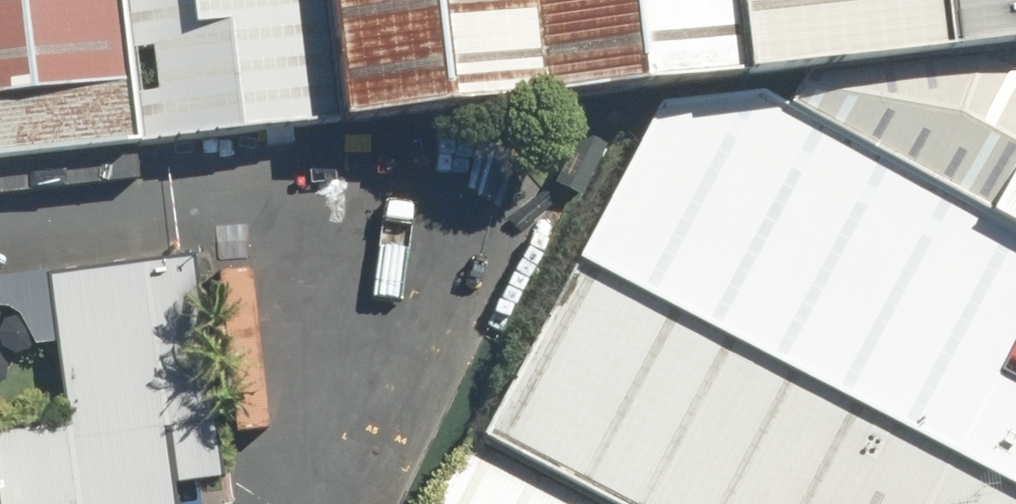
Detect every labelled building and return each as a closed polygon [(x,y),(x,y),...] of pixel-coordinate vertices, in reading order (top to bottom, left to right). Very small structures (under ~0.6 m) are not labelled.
[(144,161),(123,0),(0,0),(0,180),(144,161)] [(345,134),(327,0),(123,0),(144,161),(345,134)] [(750,80),(739,0),(327,0),(345,134),(750,80)] [(942,54),(935,0),(739,0),(750,80),(942,54)] [(942,54),(1015,44),(1015,0),(935,0),(942,54)] [(982,218),(1015,154),(1015,80),(981,62),(786,85),(775,107),(982,218)] [(565,256),(1015,499),(1015,397),(990,383),(1015,334),(1015,236),(982,218),(775,107),(744,90),(645,103),(565,256)] [(1015,236),(1015,154),(982,218),(1015,236)] [(185,256),(0,279),(0,503),(175,503),(173,488),(214,482),(185,256)] [(468,433),(600,503),(1015,503),(1015,499),(565,256),(468,433)] [(468,433),(430,503),(600,503),(468,433)]
